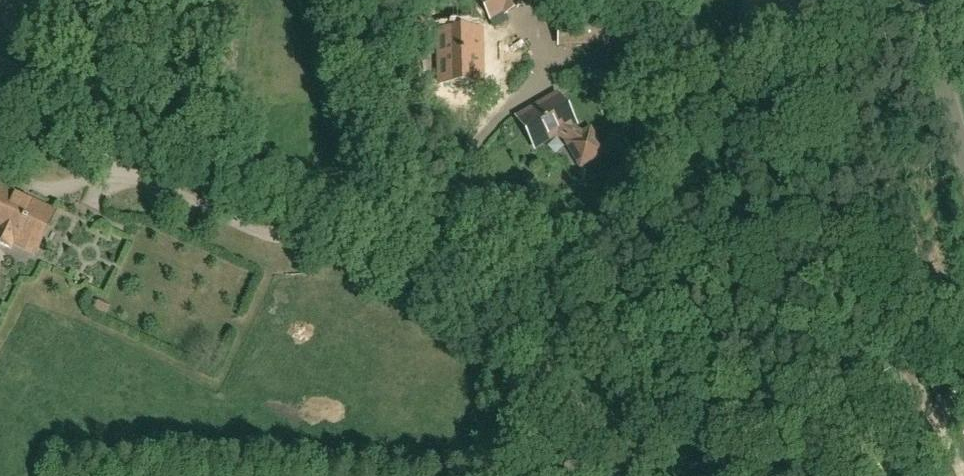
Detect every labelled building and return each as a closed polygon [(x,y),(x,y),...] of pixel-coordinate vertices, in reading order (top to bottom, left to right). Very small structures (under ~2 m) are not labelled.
[(523,0),(478,0),(490,20),(503,12),(504,14),(518,6),(517,4),(523,0)] [(605,10),(556,13),(558,45),(607,42),(605,10)] [(489,32),(445,33),(446,85),(463,84),(474,84),(490,84),(489,32)] [(534,149),(557,136),(571,144),(567,146),(580,167),(601,155),(589,133),(581,137),(567,129),(575,125),(558,96),(517,120),(534,149)] [(0,186),(0,244),(10,248),(13,243),(35,253),(54,212),(0,186)] [(93,311),(104,316),(108,306),(98,301),(93,311)]
